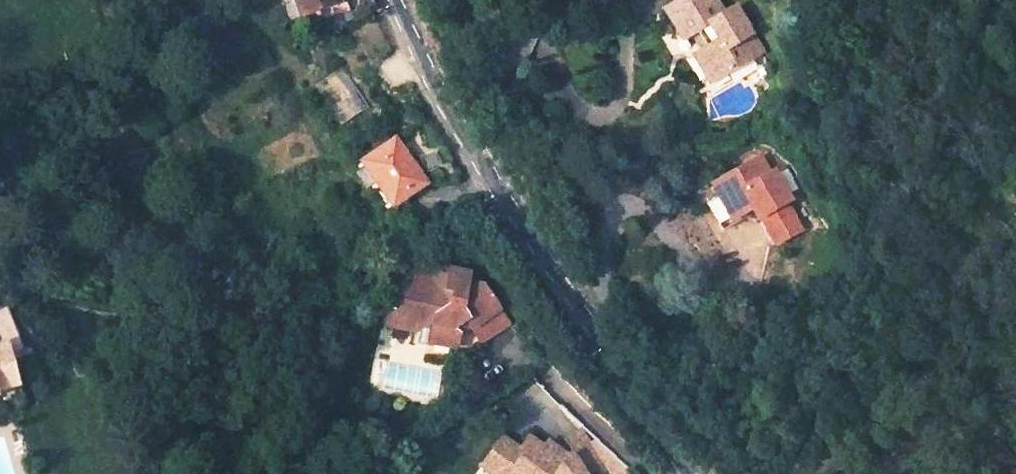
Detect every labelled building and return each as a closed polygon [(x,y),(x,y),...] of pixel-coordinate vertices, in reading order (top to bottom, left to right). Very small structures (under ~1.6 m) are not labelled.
[(338,3),(342,13),(351,10),(348,0),(297,0),(302,15),(338,3)] [(737,0),(686,0),(684,1),(677,6),(685,20),(691,17),(699,31),(700,32),(702,31),(717,23),(727,39),(711,48),(725,72),(741,63),(748,75),(775,60),(768,48),(760,34),(769,29),(770,29),(754,1),(753,1),(744,6),(741,8),(741,7),(737,0)] [(694,36),(723,89),(748,75),(741,63),(725,72),(711,48),(727,39),(717,23),(702,31),(700,32),(699,31),(693,35),(694,36)] [(760,34),(768,48),(778,42),(770,29),(769,29),(760,34)] [(746,116),(733,120),(736,127),(748,124),(746,116)] [(429,189),(400,144),(366,166),(395,211),(429,189)] [(801,273),(825,261),(811,234),(816,231),(800,202),(795,204),(787,189),(738,216),(745,230),(734,236),(748,262),(760,255),(758,251),(777,240),(783,249),(786,247),(801,273)] [(779,251),(783,249),(777,240),(758,251),(760,255),(772,249),(779,251)] [(509,322),(482,286),(464,286),(467,273),(431,265),(428,278),(410,273),(407,288),(393,285),(388,287),(383,322),(411,328),(431,316),(426,341),(453,346),(456,332),(472,325),(483,341),(509,322)] [(17,385),(6,345),(0,347),(0,390),(17,385)] [(609,462),(606,465),(602,460),(618,447),(591,415),(578,426),(587,437),(582,442),(577,448),(570,443),(575,436),(567,431),(563,437),(547,426),(537,440),(542,444),(531,462),(544,469),(541,473),(543,473),(619,473),(609,462)] [(531,462),(542,444),(537,440),(519,427),(507,443),(509,461),(517,467),(531,462)] [(1015,473),(1015,464),(997,441),(985,450),(1004,473),(1015,473)]
